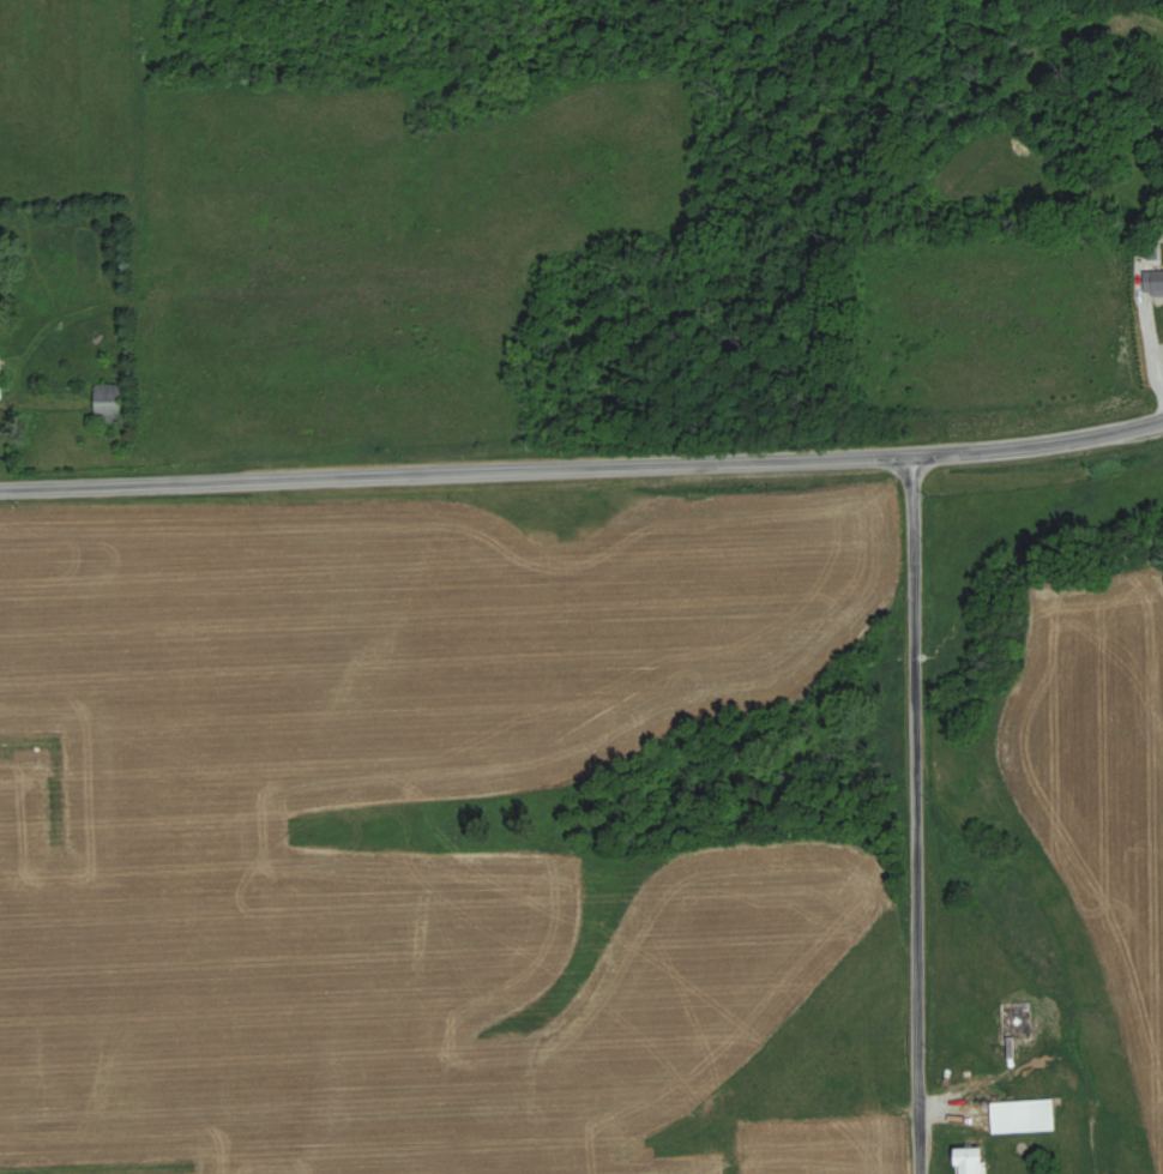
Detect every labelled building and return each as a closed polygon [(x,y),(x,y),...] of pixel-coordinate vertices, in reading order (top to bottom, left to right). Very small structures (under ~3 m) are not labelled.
[(1144,270),(1144,297),(1162,297),(1162,270),(1144,270)] [(122,383),(95,383),(95,417),(122,417),(122,383)] [(1001,1000),(1001,1040),(1056,1040),(1056,1000),(1001,1000)] [(1055,1130),(1053,1098),(991,1101),(993,1134),(1055,1130)] [(985,1148),(956,1148),(956,1173),(985,1173),(985,1148)]
